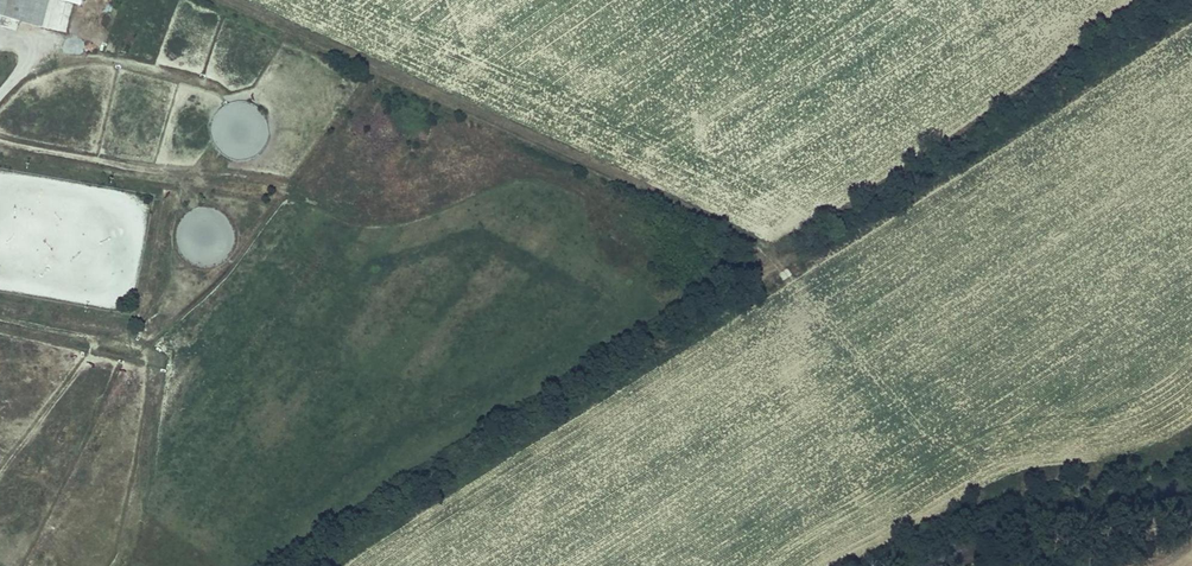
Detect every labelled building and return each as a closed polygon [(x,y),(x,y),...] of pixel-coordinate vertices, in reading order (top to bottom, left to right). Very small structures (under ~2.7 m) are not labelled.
[(38,24),(43,0),(0,0),(0,15),(38,24)] [(49,69),(80,63),(79,55),(47,61),(49,69)]
